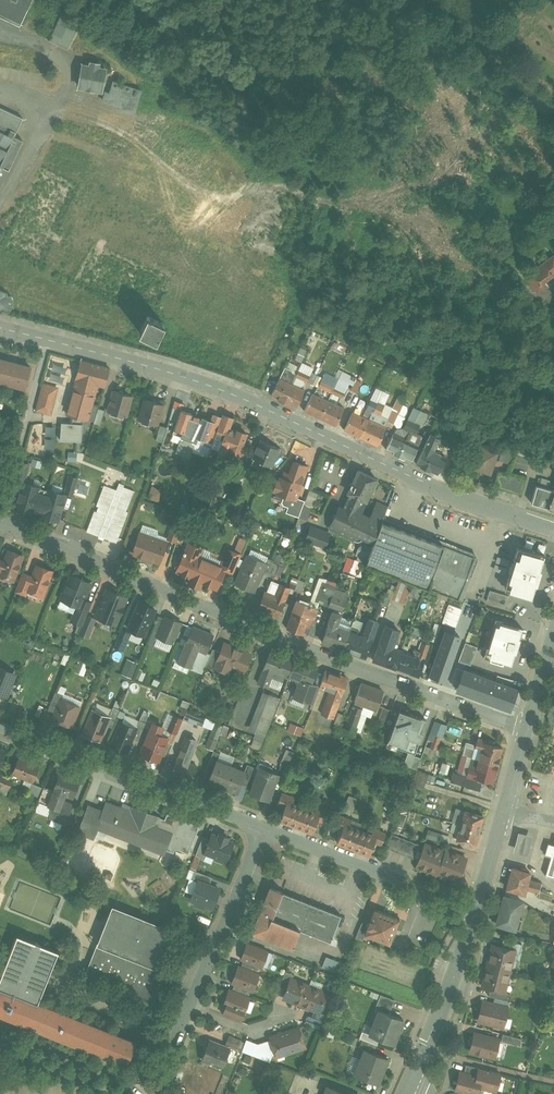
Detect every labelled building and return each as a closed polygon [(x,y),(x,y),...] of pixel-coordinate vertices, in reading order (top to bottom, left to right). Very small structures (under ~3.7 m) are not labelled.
[(21,24),(32,0),(0,0),(0,14),(21,24)] [(80,22),(63,14),(52,38),(69,46),(80,22)] [(92,62),(91,65),(84,64),(80,86),(87,87),(87,88),(95,89),(103,90),(107,64),(92,62)] [(142,90),(114,81),(111,93),(107,91),(104,101),(136,111),(142,90)] [(0,107),(0,128),(15,135),(24,118),(0,107)] [(23,140),(15,136),(15,135),(0,128),(0,189),(23,140)] [(526,275),(539,293),(549,286),(546,281),(553,275),(553,255),(526,275)] [(0,290),(0,311),(4,312),(4,310),(8,311),(10,310),(11,309),(13,307),(14,304),(14,303),(14,301),(14,300),(14,299),(13,297),(12,295),(8,294),(9,292),(0,290)] [(165,325),(148,317),(141,332),(157,340),(165,325)] [(304,362),(308,349),(301,347),(297,360),(304,362)] [(0,359),(0,381),(26,388),(31,367),(0,359)] [(111,368),(82,360),(77,378),(78,379),(68,414),(75,416),(73,423),(62,422),(61,440),(82,441),(83,424),(81,423),(82,418),(89,420),(89,419),(93,403),(99,384),(106,386),(111,368)] [(294,371),(286,367),(281,378),(272,395),(279,399),(285,402),(297,376),(298,374),(293,372),(294,371)] [(300,370),(298,374),(297,376),(305,380),(308,381),(311,375),(303,371),(300,370)] [(318,375),(312,372),(311,375),(308,381),(314,384),(318,375)] [(357,378),(344,372),(343,372),(340,378),(350,382),(350,383),(354,385),(357,379),(357,378)] [(324,377),(318,375),(314,384),(320,386),(323,380),(324,377)] [(297,376),(285,402),(290,404),(291,404),(297,407),(306,390),(301,388),(305,380),(297,376)] [(338,382),(325,376),(324,377),(323,380),(336,386),(338,382)] [(350,382),(340,378),(338,382),(336,386),(346,391),(350,383),(350,382)] [(354,385),(352,390),(357,393),(362,382),(357,379),(354,385)] [(336,386),(323,380),(320,386),(330,391),(333,393),(336,386)] [(408,383),(402,395),(406,397),(412,385),(408,383)] [(57,388),(45,385),(39,409),(51,413),(57,388)] [(346,391),(336,386),(333,393),(336,394),(343,397),(346,391)] [(377,387),(372,399),(378,402),(384,391),(377,387)] [(133,396),(115,390),(109,411),(127,416),(133,396)] [(327,399),(314,393),(305,411),(321,418),(329,401),(327,399)] [(164,404),(146,399),(140,419),(158,425),(164,404)] [(378,402),(372,399),(367,409),(373,411),(374,412),(378,402)] [(332,402),(329,401),(321,418),(337,426),(345,408),(332,402)] [(385,405),(378,402),(374,412),(379,414),(381,415),(385,405)] [(93,403),(89,419),(95,421),(99,407),(100,405),(93,403)] [(95,421),(95,422),(102,424),(105,414),(106,409),(99,407),(95,421)] [(363,416),(354,412),(345,430),(361,437),(373,411),(367,409),(363,416)] [(193,413),(183,410),(174,433),(186,437),(185,441),(181,440),(177,452),(179,453),(184,454),(198,416),(192,414),(193,413)] [(373,411),(361,437),(379,445),(387,428),(372,420),(379,414),(374,412),(373,411)] [(213,421),(206,439),(213,442),(218,431),(222,417),(214,414),(212,420),(213,421)] [(429,423),(421,440),(422,440),(421,441),(426,444),(430,434),(431,433),(438,419),(438,417),(431,414),(427,422),(429,423)] [(203,418),(198,416),(184,454),(188,456),(190,457),(195,445),(191,443),(193,439),(204,444),(206,439),(213,421),(212,420),(203,417),(203,418)] [(230,418),(223,416),(222,417),(218,431),(226,434),(229,428),(226,427),(230,418)] [(421,424),(410,419),(405,428),(417,434),(421,424)] [(438,419),(431,433),(458,446),(466,429),(438,419)] [(161,425),(157,440),(164,442),(168,427),(161,425)] [(238,431),(229,428),(226,434),(222,447),(216,463),(222,466),(226,455),(228,456),(228,457),(237,460),(239,454),(240,455),(248,433),(238,430),(238,431)] [(403,432),(398,430),(396,434),(395,433),(387,449),(394,452),(394,453),(405,458),(412,461),(421,441),(422,440),(421,440),(415,437),(417,434),(405,428),(403,432)] [(426,444),(425,447),(431,450),(437,437),(430,434),(426,444)] [(282,449),(263,440),(260,445),(259,445),(256,451),(257,451),(254,458),(255,458),(271,465),(272,466),(277,455),(279,456),(281,456),(282,455),(283,454),(283,453),(283,452),(283,451),(283,450),(282,449)] [(503,448),(500,460),(512,464),(517,447),(505,443),(503,448)] [(497,451),(477,445),(471,465),(491,472),(495,459),(500,460),(503,448),(498,447),(497,451)] [(431,450),(425,447),(417,464),(430,470),(431,470),(439,474),(447,457),(431,450)] [(547,455),(533,451),(529,450),(527,459),(545,464),(547,455)] [(271,465),(255,458),(249,470),(256,473),(259,466),(269,471),(271,465)] [(294,461),(290,473),(286,472),(284,478),(281,477),(280,481),(278,481),(278,482),(275,483),(274,488),(275,490),(275,491),(277,491),(276,492),(285,495),(283,501),(285,503),(289,505),(295,507),(298,498),(301,491),(300,490),(308,466),(294,461)] [(30,464),(22,462),(17,479),(26,481),(30,464)] [(365,472),(361,470),(358,471),(356,475),(357,476),(349,492),(352,493),(367,500),(370,493),(371,494),(374,486),(377,478),(365,473),(365,472)] [(526,479),(499,471),(496,485),(522,492),(526,479)] [(79,478),(70,476),(65,492),(74,495),(79,478)] [(41,487),(24,483),(16,508),(26,511),(27,510),(29,511),(29,512),(33,513),(34,512),(38,513),(45,490),(41,489),(41,487)] [(538,485),(533,503),(553,509),(553,490),(549,488),(538,485)] [(104,486),(88,531),(116,541),(127,512),(125,511),(131,496),(104,486)] [(150,498),(161,500),(163,488),(153,486),(150,498)] [(49,491),(45,490),(38,513),(42,514),(42,516),(46,517),(47,517),(47,516),(49,517),(49,518),(50,518),(59,520),(67,495),(50,490),(49,491)] [(367,500),(352,493),(351,494),(344,508),(341,507),(330,527),(354,538),(354,540),(358,542),(362,540),(364,537),(364,535),(375,541),(383,522),(388,507),(378,502),(371,517),(361,513),(367,500)] [(305,500),(298,498),(295,507),(289,505),(287,512),(300,517),(305,500)] [(190,508),(186,518),(191,520),(195,510),(190,508)] [(175,519),(168,538),(177,541),(184,523),(175,519)] [(445,545),(383,522),(367,564),(429,587),(445,545)] [(312,526),(307,541),(325,548),(330,533),(312,526)] [(167,542),(141,533),(133,553),(143,557),(144,558),(150,560),(151,559),(160,563),(167,542)] [(200,548),(193,544),(189,546),(186,552),(185,551),(185,553),(186,553),(178,571),(192,577),(190,583),(201,588),(203,582),(217,588),(226,569),(220,566),(221,566),(199,556),(201,551),(200,548)] [(467,553),(445,545),(429,587),(460,599),(472,566),(467,553)] [(241,554),(228,548),(221,566),(220,566),(226,569),(234,572),(234,571),(235,571),(242,555),(241,555),(241,554)] [(524,548),(520,559),(517,558),(511,578),(514,579),(511,591),(533,597),(538,581),(537,580),(540,571),(545,554),(524,548)] [(5,561),(0,575),(1,575),(12,579),(15,571),(17,572),(19,572),(22,565),(21,563),(24,555),(10,550),(5,561)] [(275,560),(268,557),(266,562),(267,562),(263,571),(269,574),(275,560)] [(361,561),(348,557),(343,572),(356,577),(361,561)] [(499,557),(496,570),(508,572),(511,559),(499,557)] [(256,562),(248,558),(237,583),(255,591),(263,571),(267,562),(266,562),(258,559),(256,562)] [(275,560),(269,574),(276,577),(282,563),(275,560)] [(53,571),(38,565),(34,576),(28,590),(29,590),(41,595),(44,587),(47,588),(48,587),(51,581),(50,579),(53,571)] [(24,573),(17,591),(27,595),(29,590),(28,590),(34,576),(24,573)] [(92,583),(72,575),(69,582),(66,583),(64,589),(65,591),(62,599),(78,605),(82,607),(85,600),(92,583)] [(307,583),(299,580),(295,591),(303,594),(307,583)] [(402,590),(397,588),(393,599),(404,603),(412,582),(406,580),(402,590)] [(336,587),(327,583),(320,603),(329,607),(336,590),(336,587)] [(290,588),(282,584),(277,596),(285,600),(290,588)] [(127,597),(108,589),(97,616),(116,624),(120,615),(121,615),(125,606),(124,606),(127,597)] [(509,596),(491,589),(487,601),(506,607),(509,596)] [(349,595),(336,590),(329,607),(343,612),(349,595)] [(277,596),(266,592),(259,609),(279,618),(286,600),(285,600),(277,596)] [(82,607),(78,605),(72,620),(84,625),(88,615),(93,603),(85,600),(82,607)] [(318,608),(298,601),(288,628),(303,634),(308,635),(318,608)] [(156,609),(141,602),(130,628),(145,635),(156,609)] [(365,605),(361,603),(352,628),(361,631),(367,613),(363,612),(365,605)] [(462,609),(449,604),(442,622),(456,627),(462,609)] [(334,612),(323,642),(344,649),(351,632),(352,628),(340,624),(343,615),(334,612)] [(97,619),(88,615),(84,625),(81,633),(89,637),(97,619)] [(160,616),(154,630),(160,633),(166,619),(160,616)] [(182,622),(167,616),(166,619),(160,633),(159,636),(174,642),(182,622)] [(523,628),(502,621),(500,629),(497,628),(491,648),(494,648),(490,660),(504,664),(505,662),(512,664),(517,650),(516,650),(519,640),(520,640),(523,628)] [(194,626),(188,624),(184,635),(189,637),(193,627),(194,627),(194,626)] [(370,624),(366,637),(373,640),(377,627),(370,624)] [(194,627),(193,627),(189,637),(179,662),(179,663),(187,666),(192,654),(196,655),(198,649),(207,652),(214,635),(194,627)] [(399,632),(386,627),(374,660),(397,668),(403,651),(393,648),(399,632)] [(122,629),(115,646),(124,650),(131,633),(122,629)] [(440,631),(434,629),(430,639),(437,642),(440,631)] [(458,635),(446,631),(431,675),(443,679),(458,635)] [(366,637),(351,632),(344,649),(367,657),(373,640),(366,637)] [(415,650),(413,655),(403,651),(397,668),(419,676),(430,645),(422,642),(419,652),(415,650)] [(479,646),(466,642),(460,660),(467,663),(472,665),(479,646)] [(251,654),(226,643),(222,652),(216,666),(217,667),(227,671),(229,665),(244,671),(251,654)] [(222,652),(214,648),(206,667),(215,670),(217,667),(216,666),(222,652)] [(296,658),(271,649),(265,669),(274,672),(272,677),(284,681),(286,676),(289,677),(296,658)] [(129,658),(123,673),(133,677),(139,662),(129,658)] [(318,666),(296,658),(289,677),(290,676),(296,678),(299,685),(295,696),(306,700),(312,682),(318,666)] [(187,666),(179,663),(179,662),(176,661),(173,667),(186,672),(188,666),(187,666)] [(0,667),(0,693),(8,696),(16,675),(7,672),(8,670),(0,667)] [(274,672),(265,669),(260,682),(269,686),(272,677),(274,672)] [(462,671),(456,669),(452,680),(458,682),(462,671)] [(348,678),(327,670),(321,686),(332,691),(342,695),(348,678)] [(499,683),(464,671),(457,689),(493,702),(499,683)] [(312,682),(306,700),(315,703),(315,701),(320,689),(321,686),(312,682)] [(385,691),(363,683),(356,701),(357,701),(355,705),(363,708),(362,712),(368,714),(372,716),(375,708),(378,709),(385,691)] [(517,689),(500,683),(493,702),(510,708),(517,689)] [(327,692),(320,689),(315,701),(323,704),(327,692)] [(57,690),(50,708),(57,711),(63,699),(65,693),(57,690)] [(342,695),(332,691),(324,713),(334,717),(342,695)] [(270,692),(255,731),(266,735),(281,696),(270,692)] [(63,699),(57,711),(54,718),(72,726),(80,707),(63,699)] [(323,704),(315,701),(315,703),(313,709),(320,712),(323,704)] [(355,705),(347,727),(351,729),(349,733),(353,735),(356,729),(361,732),(368,714),(362,712),(363,708),(355,705)] [(121,709),(114,706),(111,714),(117,717),(121,709)] [(392,710),(385,707),(380,722),(387,724),(392,710)] [(94,710),(85,733),(101,740),(110,717),(94,710)] [(207,718),(188,710),(184,719),(195,724),(196,722),(204,725),(207,718)] [(345,714),(339,712),(335,723),(341,725),(345,714)] [(427,721),(400,712),(388,744),(409,752),(416,754),(427,721)] [(182,718),(175,715),(169,729),(176,732),(182,718)] [(147,722),(140,719),(137,728),(133,738),(139,740),(147,722)] [(137,728),(122,722),(113,745),(128,751),(133,738),(137,728)] [(151,730),(164,735),(167,727),(154,722),(151,730)] [(289,731),(302,735),(305,727),(291,723),(289,731)] [(230,727),(225,725),(222,733),(227,735),(230,727)] [(164,735),(151,730),(141,753),(159,760),(169,737),(164,735)] [(442,737),(436,734),(433,741),(440,743),(442,737)] [(187,735),(171,775),(190,782),(197,765),(188,762),(197,739),(192,737),(190,736),(187,735)] [(490,741),(479,738),(473,757),(499,764),(503,747),(495,745),(496,741),(490,739),(490,741)] [(440,743),(433,741),(431,747),(437,749),(440,743)] [(295,752),(287,748),(280,765),(289,768),(295,752)] [(215,750),(207,769),(214,771),(218,760),(219,760),(221,753),(215,750)] [(416,754),(409,752),(404,766),(417,770),(421,759),(414,757),(416,754)] [(40,764),(19,756),(12,772),(33,781),(40,764)] [(499,764),(473,757),(468,777),(479,780),(478,781),(484,783),(485,779),(494,781),(499,764)] [(219,760),(218,760),(214,771),(210,780),(224,786),(232,765),(219,760)] [(248,764),(245,771),(246,771),(241,783),(247,786),(255,767),(248,764)] [(245,771),(232,765),(224,786),(238,791),(241,783),(246,771),(245,771)] [(264,768),(261,777),(258,776),(252,792),(268,799),(274,783),(275,783),(279,773),(272,770),(272,771),(264,768)] [(429,773),(419,770),(416,779),(426,781),(429,773)] [(81,780),(61,772),(55,790),(54,790),(49,805),(55,807),(58,809),(64,793),(66,794),(74,797),(81,780)] [(2,775),(0,780),(0,784),(9,788),(13,780),(2,775)] [(426,781),(416,779),(413,786),(423,790),(426,781)] [(44,788),(32,783),(28,795),(39,800),(44,788)] [(54,790),(45,786),(44,788),(39,800),(39,801),(49,805),(54,790)] [(64,793),(58,809),(55,807),(51,817),(66,823),(73,804),(64,801),(66,794),(64,793)] [(296,798),(283,793),(279,804),(286,807),(288,801),(293,803),(296,798)] [(293,803),(288,801),(286,807),(281,820),(313,832),(318,820),(321,814),(315,811),(293,803)] [(132,812),(107,802),(103,811),(89,805),(79,831),(94,837),(98,827),(117,835),(116,836),(165,855),(167,850),(174,833),(172,832),(172,833),(158,828),(160,823),(159,822),(160,820),(151,816),(151,814),(134,807),(132,812)] [(330,811),(317,806),(315,811),(321,814),(318,820),(325,822),(330,811)] [(484,816),(466,810),(462,825),(480,830),(484,816)] [(402,812),(397,825),(403,827),(408,814),(402,812)] [(165,821),(160,820),(159,822),(160,823),(158,828),(172,833),(172,832),(174,833),(167,850),(174,852),(175,848),(190,853),(200,826),(167,814),(165,821)] [(352,820),(340,815),(336,826),(343,829),(345,823),(350,825),(352,820)] [(350,825),(345,823),(343,829),(338,842),(370,854),(375,842),(377,836),(372,834),(350,825)] [(480,830),(462,825),(458,839),(476,844),(480,830)] [(387,833),(374,828),(372,834),(377,836),(375,842),(382,844),(387,833)] [(430,830),(428,837),(442,842),(445,834),(430,830)] [(534,835),(519,831),(514,851),(529,855),(534,835)] [(421,844),(393,833),(387,848),(415,859),(421,844)] [(220,834),(219,837),(213,834),(211,839),(206,852),(208,853),(215,856),(217,859),(223,862),(227,860),(234,842),(228,840),(229,837),(220,834)] [(204,836),(196,855),(206,858),(208,853),(206,852),(211,839),(204,836)] [(548,843),(545,854),(552,856),(546,875),(553,877),(553,845),(548,843)] [(446,852),(426,844),(423,851),(421,851),(418,858),(420,858),(418,866),(429,871),(430,868),(438,872),(437,874),(438,874),(439,871),(448,874),(447,876),(458,880),(461,873),(463,874),(466,867),(464,866),(467,858),(461,855),(447,850),(446,852)] [(463,849),(449,844),(447,850),(461,855),(463,849)] [(531,872),(513,867),(512,874),(511,874),(509,881),(510,881),(508,888),(525,893),(526,888),(540,892),(543,883),(530,879),(531,872)] [(213,877),(195,870),(192,878),(199,881),(210,885),(213,877)] [(210,885),(199,881),(192,899),(197,901),(196,905),(204,908),(205,904),(213,907),(220,889),(210,885)] [(270,886),(252,932),(293,948),(300,930),(331,942),(342,915),(283,892),(283,891),(270,886)] [(523,901),(505,896),(498,923),(516,928),(520,929),(523,919),(518,918),(523,901)] [(134,916),(126,913),(126,912),(124,911),(124,912),(116,909),(117,908),(115,908),(114,909),(115,909),(112,918),(111,918),(110,919),(111,919),(107,931),(106,930),(105,931),(106,932),(102,941),(101,941),(101,942),(161,965),(161,964),(160,963),(164,954),(165,954),(165,953),(164,953),(169,941),(170,942),(170,941),(169,940),(173,932),(174,932),(174,931),(173,930),(172,931),(164,928),(165,927),(163,926),(163,927),(155,924),(155,923),(154,923),(154,924),(145,920),(145,919),(144,919),(144,920),(135,916),(135,915),(134,915),(134,916)] [(401,918),(375,909),(371,919),(370,920),(371,920),(368,926),(368,927),(365,934),(366,934),(391,944),(401,918)] [(362,924),(356,937),(364,940),(366,934),(365,934),(368,927),(368,926),(362,924)] [(39,1003),(59,951),(18,935),(0,980),(0,1013),(127,1063),(136,1042),(39,1003)] [(523,944),(504,939),(502,946),(513,949),(513,950),(516,951),(521,952),(523,944)] [(161,965),(101,942),(90,971),(138,990),(136,995),(139,996),(152,1001),(156,991),(156,992),(166,966),(161,964),(161,965)] [(268,950),(248,942),(241,958),(244,959),(259,965),(261,966),(268,950)] [(502,946),(494,944),(489,965),(511,971),(516,951),(513,950),(513,949),(502,946)] [(311,962),(322,967),(326,956),(320,954),(319,958),(313,956),(311,962)] [(344,963),(326,956),(322,967),(340,973),(344,963)] [(259,965),(244,959),(241,967),(256,972),(259,965)] [(511,971),(489,965),(484,986),(492,989),(503,991),(506,991),(511,971)] [(241,967),(238,966),(232,982),(234,983),(250,988),(252,989),(258,973),(256,972),(241,967)] [(286,970),(280,986),(287,989),(291,978),(292,978),(294,974),(286,970)] [(292,978),(291,978),(287,989),(284,997),(302,1004),(309,985),(292,978)] [(250,988),(234,983),(232,990),(247,996),(250,988)] [(327,993),(309,985),(302,1004),(320,1011),(327,993)] [(232,990),(229,989),(223,1005),(226,1006),(241,1011),(243,1012),(249,997),(247,996),(232,990)] [(503,991),(492,989),(490,996),(509,1001),(511,993),(506,991),(503,991)] [(396,1000),(382,994),(376,1009),(380,1011),(381,1010),(391,1014),(396,1000)] [(509,1007),(484,1001),(479,1020),(504,1026),(509,1007)] [(241,1011),(226,1006),(223,1013),(238,1019),(241,1011)] [(391,1014),(381,1010),(380,1011),(371,1034),(375,1035),(374,1036),(381,1038),(395,1044),(405,1019),(391,1014)] [(324,1021),(308,1014),(305,1023),(320,1029),(324,1021)] [(299,1027),(271,1036),(272,1040),(277,1055),(285,1052),(287,1053),(305,1047),(299,1027)] [(371,1034),(364,1031),(361,1038),(364,1039),(379,1045),(381,1038),(374,1036),(375,1035),(371,1034)] [(500,1039),(476,1033),(471,1051),(478,1052),(480,1055),(485,1056),(488,1055),(495,1057),(500,1039)] [(523,1038),(504,1033),(502,1040),(521,1045),(523,1038)] [(240,1040),(229,1036),(226,1043),(238,1047),(240,1040)] [(272,1040),(257,1044),(247,1039),(243,1050),(271,1062),(273,1056),(277,1055),(272,1040)] [(379,1045),(364,1039),(361,1048),(366,1050),(366,1049),(376,1053),(379,1045)] [(230,1048),(210,1040),(202,1058),(211,1062),(212,1059),(224,1064),(230,1048)] [(376,1053),(366,1049),(366,1050),(356,1075),(380,1084),(390,1058),(376,1053)] [(480,1068),(467,1064),(465,1073),(478,1076),(480,1068)] [(461,1072),(457,1089),(460,1090),(474,1093),(477,1093),(478,1093),(480,1086),(497,1090),(501,1073),(480,1068),(478,1076),(465,1073),(461,1072)] [(208,1076),(220,1081),(222,1075),(211,1070),(208,1076)] [(197,1072),(193,1081),(205,1085),(216,1090),(220,1081),(208,1076),(197,1072)] [(211,1093),(214,1093),(216,1090),(205,1085),(203,1091),(211,1093)] [(340,1092),(341,1090),(328,1086),(325,1093),(346,1093),(340,1092)]
